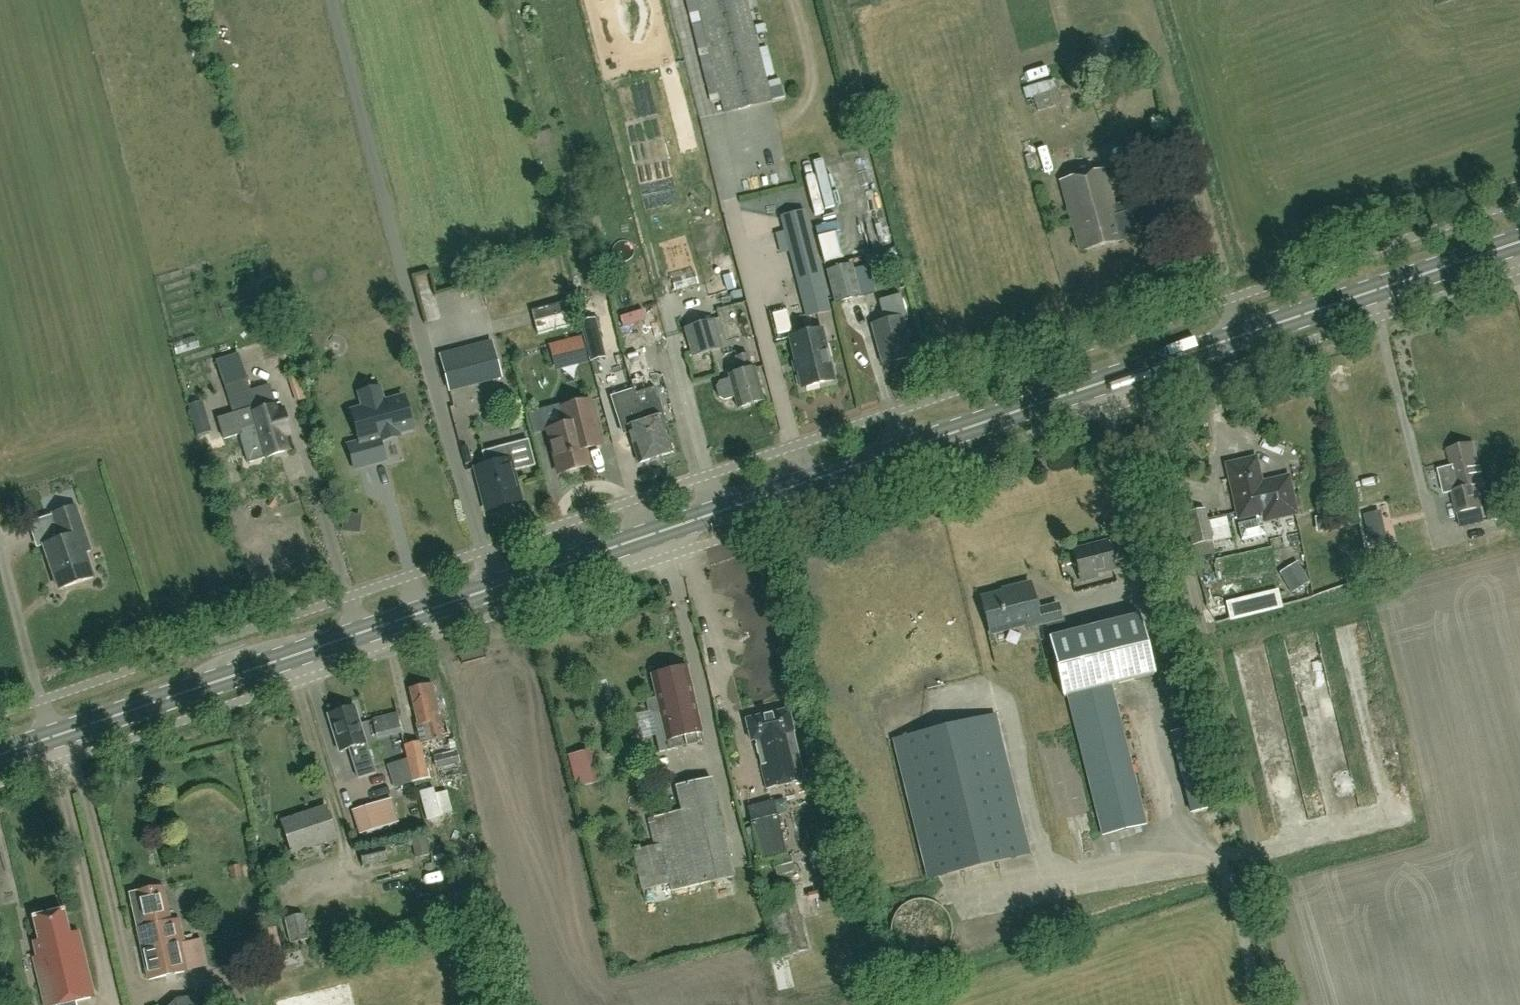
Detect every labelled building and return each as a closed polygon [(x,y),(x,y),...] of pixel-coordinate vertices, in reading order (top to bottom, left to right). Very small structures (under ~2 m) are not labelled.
[(773,101),(747,0),(695,0),(723,114),(773,101)] [(1035,113),(1061,105),(1053,79),(1023,88),(1029,107),(1033,105),(1035,113)] [(1080,252),(1138,235),(1129,201),(1115,205),(1104,168),(1059,181),(1080,252)] [(809,315),(833,308),(806,209),(782,215),(809,315)] [(869,230),(874,251),(892,247),(887,226),(869,230)] [(835,304),(860,297),(851,264),(826,271),(835,304)] [(685,291),(702,290),(700,273),(683,275),(685,291)] [(423,286),(430,311),(442,308),(435,283),(423,286)] [(879,300),(884,320),(872,324),(883,363),(912,355),(903,322),(908,320),(901,294),(879,300)] [(576,326),(570,301),(532,310),(538,335),(576,326)] [(722,308),(729,338),(747,334),(741,304),(722,308)] [(580,323),(590,363),(606,358),(596,318),(580,323)] [(691,355),(710,350),(722,346),(714,318),(702,322),(684,327),(691,355)] [(802,387),(833,380),(821,329),(790,336),(802,387)] [(588,362),(581,336),(548,345),(555,371),(588,362)] [(494,341),(442,354),(450,385),(502,372),(494,341)] [(630,372),(635,388),(659,457),(675,451),(663,416),(661,417),(656,404),(651,388),(648,389),(645,378),(647,377),(647,375),(650,374),(643,347),(624,352),(630,372)] [(706,353),(694,357),(699,376),(711,372),(706,353)] [(724,401),(736,397),(739,408),(765,401),(756,369),(753,370),(748,354),(736,358),(738,363),(735,363),(736,369),(729,371),(731,379),(719,382),(715,388),(718,398),(724,401)] [(257,414),(254,403),(247,378),(225,385),(234,414),(217,419),(223,440),(240,435),(248,463),(292,449),(279,407),(257,414)] [(641,463),(659,457),(635,388),(609,397),(622,436),(630,433),(641,463)] [(355,469),(388,460),(382,440),(413,431),(403,397),(383,403),(381,398),(363,403),(364,408),(352,411),(361,442),(348,446),(355,469)] [(550,430),(560,473),(591,466),(587,449),(603,445),(592,400),(563,408),(567,426),(550,430)] [(197,436),(200,435),(212,432),(203,402),(191,405),(188,406),(197,436)] [(1474,486),(1482,484),(1472,444),(1446,450),(1457,496),(1453,497),(1460,527),(1483,521),(1474,486)] [(487,465),(477,468),(488,510),(523,500),(508,446),(484,453),(487,465)] [(1262,519),(1266,518),(1295,512),(1287,478),(1260,485),(1254,460),(1229,465),(1240,516),(1255,513),(1256,520),(1238,524),(1241,541),(1266,535),(1262,519)] [(1489,520),(1510,517),(1506,494),(1485,498),(1489,520)] [(60,589),(94,577),(84,551),(90,549),(74,506),(51,514),(61,541),(44,547),(60,589)] [(1191,546),(1213,541),(1205,507),(1184,512),(1191,546)] [(359,534),(361,516),(343,513),(341,531),(359,534)] [(1362,519),(1365,530),(1379,526),(1376,515),(1362,519)] [(1212,519),(1215,540),(1233,537),(1230,516),(1212,519)] [(1348,526),(1333,527),(1334,539),(1349,538),(1348,526)] [(1331,529),(1314,532),(1315,543),(1333,540),(1331,529)] [(1309,549),(1307,534),(1290,536),(1292,551),(1309,549)] [(1095,574),(1114,569),(1107,542),(1073,551),(1081,580),(1096,576),(1095,574)] [(1284,572),(1294,588),(1309,578),(1299,563),(1284,572)] [(1027,627),(1062,618),(1059,604),(1038,610),(1031,583),(1015,587),(1016,593),(983,601),(991,630),(1025,621),(1027,627)] [(1227,599),(1232,619),(1286,606),(1280,585),(1227,599)] [(1114,682),(1154,672),(1140,616),(1051,638),(1065,694),(1070,693),(1104,834),(1149,823),(1114,682)] [(1295,681),(1329,675),(1327,660),(1293,666),(1295,681)] [(653,674),(657,697),(650,698),(647,702),(649,710),(652,712),(657,735),(656,735),(659,751),(675,748),(673,738),(700,732),(686,667),(653,674)] [(408,691),(417,725),(415,725),(421,744),(446,737),(433,684),(408,691)] [(328,715),(338,749),(348,746),(357,776),(374,771),(355,707),(328,715)] [(767,789),(785,785),(788,800),(809,795),(804,780),(805,780),(788,709),(746,719),(751,741),(755,740),(767,789)] [(929,879),(1029,854),(994,715),(894,740),(929,879)] [(379,725),(380,736),(399,733),(398,723),(379,725)] [(1191,813),(1216,807),(1195,726),(1171,732),(1191,813)] [(431,790),(428,777),(419,741),(403,745),(407,759),(413,783),(415,794),(431,790)] [(440,787),(464,781),(456,750),(434,755),(440,787)] [(413,783),(407,759),(387,765),(394,789),(413,783)] [(648,897),(671,891),(735,876),(712,778),(675,786),(681,811),(653,818),(653,817),(644,819),(651,846),(632,851),(641,890),(646,889),(648,897)] [(352,811),(360,835),(399,822),(391,798),(352,811)] [(292,853),(336,838),(326,808),(310,813),(311,816),(283,825),(292,853)] [(761,861),(787,854),(777,815),(751,821),(761,861)] [(384,846),(379,847),(359,851),(362,866),(387,860),(384,846)] [(149,979),(190,970),(182,934),(177,935),(174,921),(171,922),(163,886),(131,893),(149,979)] [(780,957),(808,950),(793,887),(763,895),(780,957)] [(928,900),(923,899),(917,900),(912,901),(907,903),(903,906),(899,910),(895,914),(893,919),(892,924),(891,930),(892,935),(893,940),(895,945),(899,950),(903,954),(907,957),(912,959),(917,960),(923,960),(928,959),(933,958),(938,955),(942,952),(946,948),(949,943),(951,938),(952,933),(952,927),(951,922),(949,917),(946,912),(943,908),(938,905),(933,902),(928,900)] [(93,998),(78,932),(68,934),(63,910),(33,917),(39,941),(32,943),(36,960),(33,960),(44,1004),(76,1004),(75,1002),(93,998)] [(290,943),(309,938),(304,913),(284,918),(290,943)] [(256,923),(258,949),(280,948),(278,921),(256,923)] [(186,940),(191,961),(205,958),(201,937),(186,940)] [(234,991),(219,994),(221,1004),(237,1004),(234,991)] [(198,994),(176,1000),(171,1004),(201,1004),(198,994)]
